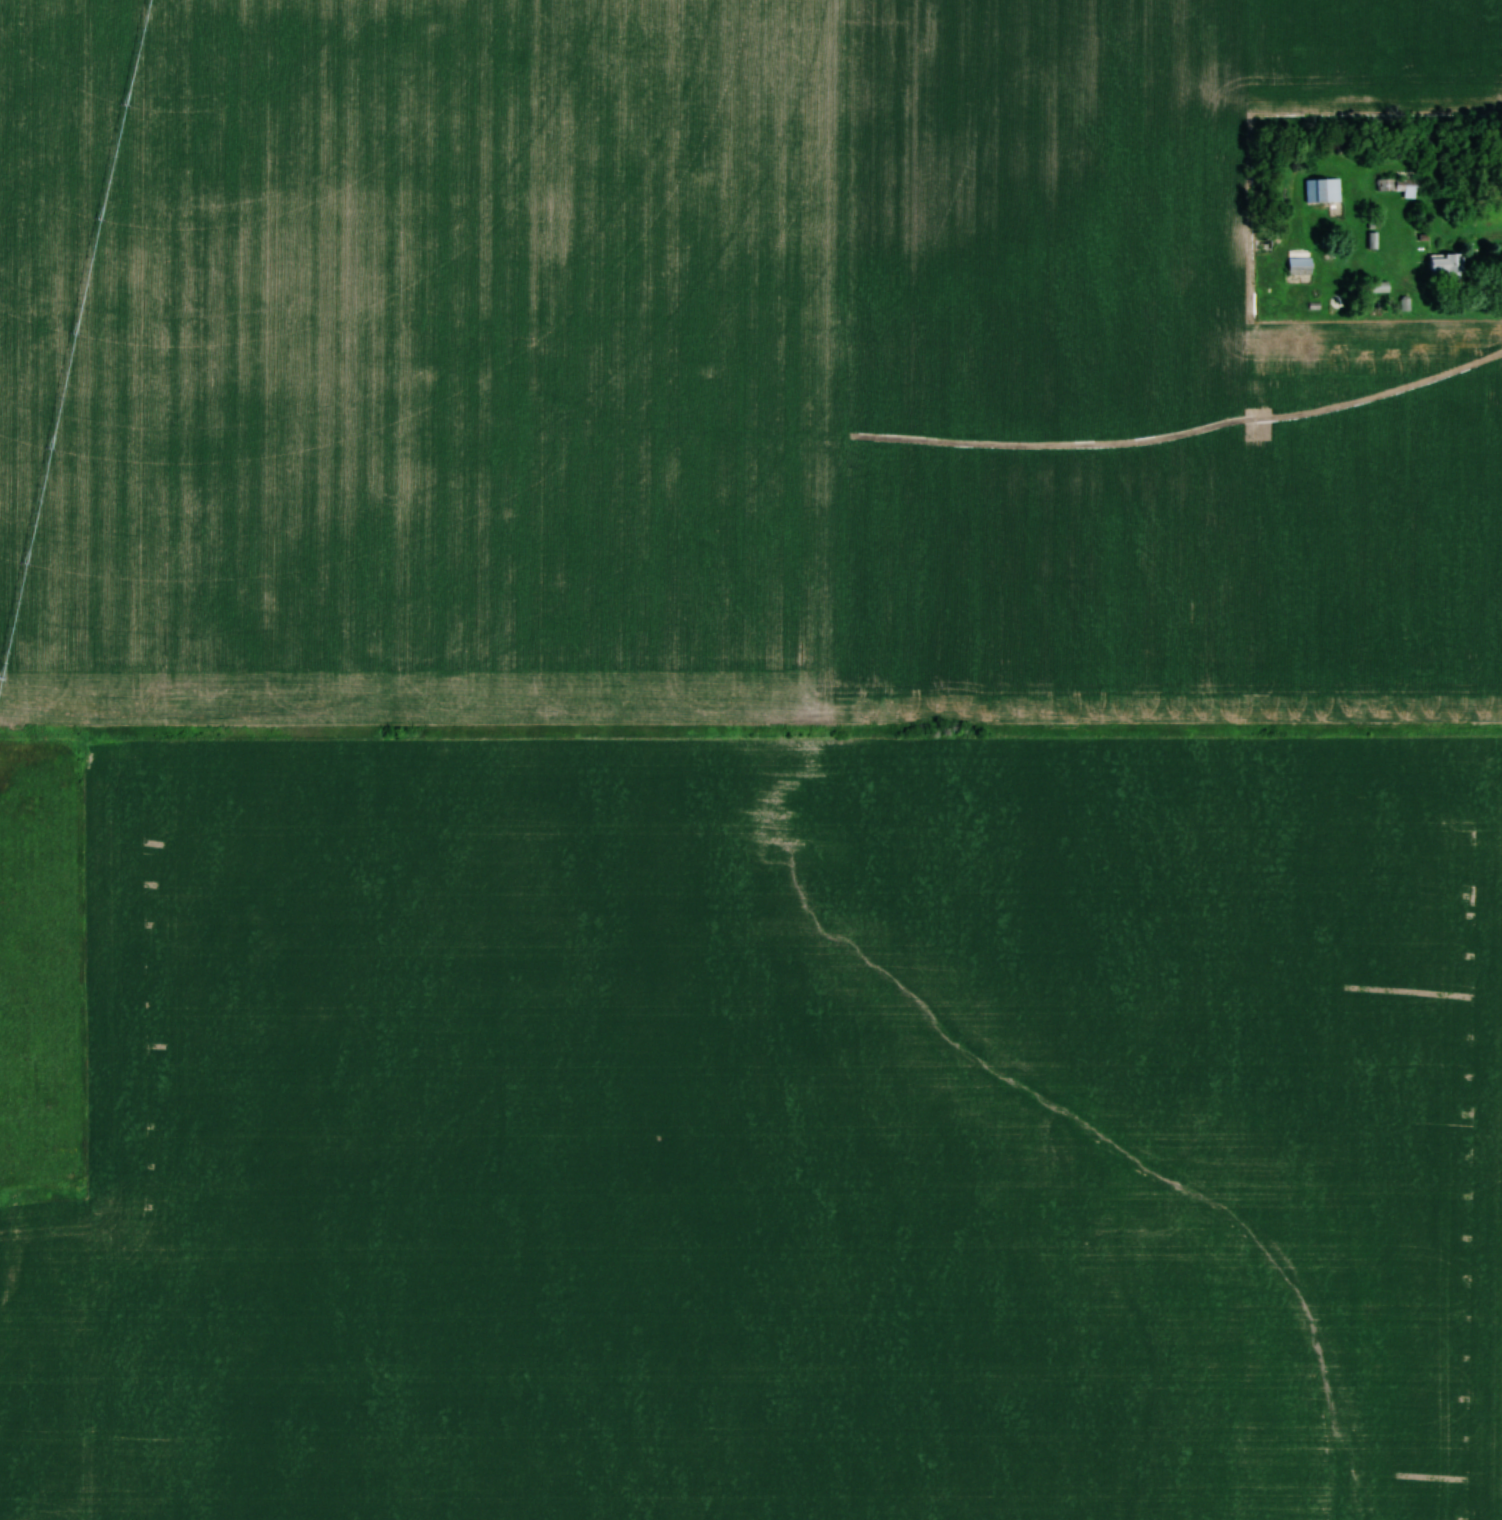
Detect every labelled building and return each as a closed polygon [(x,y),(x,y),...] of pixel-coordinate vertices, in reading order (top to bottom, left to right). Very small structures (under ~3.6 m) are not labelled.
[(1343,200),(1343,177),(1308,177),(1308,200),(1343,200)] [(1424,181),(1401,180),(1401,189),(1407,189),(1407,197),(1423,197),(1424,181)] [(1431,253),(1431,275),(1467,275),(1467,252),(1431,253)]
